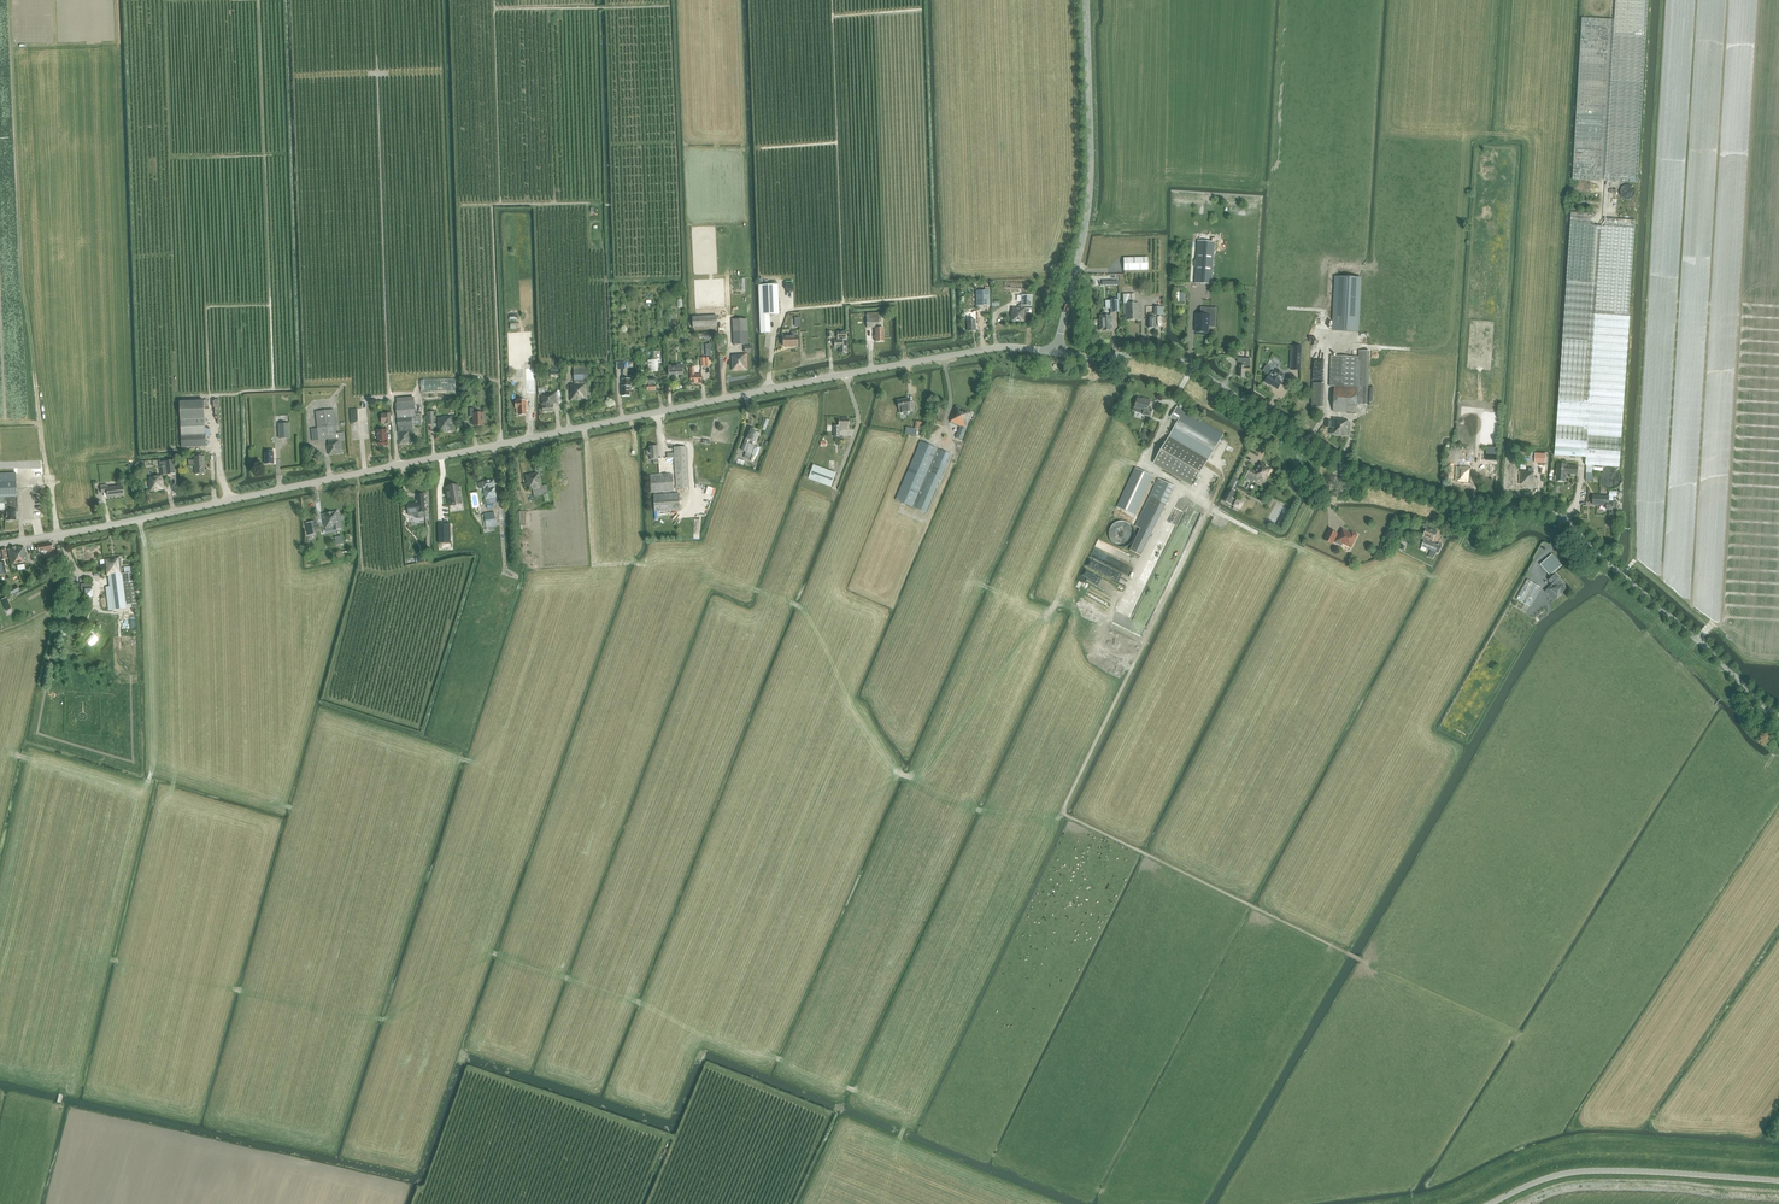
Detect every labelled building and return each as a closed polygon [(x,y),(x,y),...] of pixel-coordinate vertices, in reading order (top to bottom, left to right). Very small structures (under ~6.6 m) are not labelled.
[(1602,181),(1637,183),(1641,129),(1644,75),(1646,33),(1648,0),(1615,0),(1614,20),(1582,18),(1579,56),(1578,79),(1575,133),(1572,179),(1602,181)] [(1615,219),(1633,219),(1633,211),(1615,211),(1615,219)] [(1605,226),(1592,225),(1592,213),(1571,212),(1567,274),(1564,316),(1561,362),(1558,408),(1554,455),(1586,457),(1585,465),(1620,467),(1623,413),(1626,367),(1630,313),(1629,313),(1635,220),(1605,218),(1605,226)] [(1195,283),(1212,284),(1214,242),(1197,241),(1195,283)] [(1124,270),(1148,270),(1148,257),(1123,258),(1124,270)] [(1336,276),(1333,331),(1357,332),(1360,277),(1336,276)] [(1106,294),(1116,294),(1116,280),(1099,279),(1098,291),(1107,291),(1106,294)] [(778,284),(759,285),(761,333),(770,333),(769,315),(779,314),(778,284)] [(985,290),(977,291),(977,306),(989,305),(989,290),(985,290)] [(1012,308),(1012,312),(1011,312),(1011,322),(1025,323),(1026,308),(1032,309),(1032,306),(1031,306),(1032,295),(1021,295),(1021,305),(1018,305),(1018,308),(1012,308)] [(1110,300),(1111,312),(1119,312),(1118,300),(1110,300)] [(1199,313),(1201,313),(1220,314),(1221,301),(1200,300),(1199,313)] [(1138,303),(1124,303),(1124,315),(1125,315),(1125,320),(1139,320),(1138,303)] [(1150,316),(1147,316),(1147,328),(1156,328),(1156,316),(1163,316),(1163,306),(1154,306),(1154,314),(1150,313),(1150,316)] [(1195,325),(1195,332),(1208,332),(1209,326),(1210,314),(1195,313),(1194,325),(1195,325)] [(692,317),(693,327),(717,326),(716,316),(692,317)] [(1100,321),(1099,321),(1099,331),(1102,331),(1110,331),(1110,321),(1111,321),(1111,316),(1100,316),(1100,321)] [(876,327),(876,329),(879,328),(879,317),(867,318),(867,327),(876,327)] [(733,319),(734,345),(748,344),(747,319),(733,319)] [(884,328),(879,328),(876,329),(876,342),(884,342),(884,328)] [(783,336),(783,345),(792,345),(792,346),(798,346),(797,331),(791,332),(792,336),(783,336)] [(838,340),(835,340),(835,347),(840,347),(840,353),(841,353),(842,354),(845,354),(845,352),(846,352),(846,340),(846,331),(838,331),(838,340)] [(1294,346),(1292,370),(1300,370),(1301,346),(1294,346)] [(1269,358),(1274,362),(1278,358),(1272,353),(1269,358)] [(732,356),(732,370),(747,370),(747,354),(736,354),(736,356),(732,356)] [(1334,387),(1357,388),(1358,357),(1331,356),(1330,386),(1334,386),(1334,387)] [(701,358),(701,366),(709,365),(709,358),(701,358)] [(1237,363),(1239,363),(1239,366),(1238,376),(1246,376),(1246,372),(1250,372),(1250,366),(1251,358),(1238,358),(1237,363)] [(658,360),(648,360),(649,372),(658,371),(658,360)] [(683,374),(683,365),(668,366),(669,375),(683,374)] [(690,367),(691,383),(701,383),(701,374),(694,374),(694,367),(690,367)] [(525,368),(526,393),(535,393),(534,368),(525,368)] [(574,384),(569,384),(570,401),(587,401),(587,380),(589,380),(588,369),(574,370),(574,384)] [(1290,378),(1283,375),(1284,374),(1277,370),(1275,372),(1274,371),(1273,371),(1272,372),(1271,373),(1270,375),(1269,374),(1265,382),(1270,385),(1271,384),(1278,388),(1281,384),(1285,386),(1290,378)] [(643,379),(644,385),(647,385),(648,391),(656,390),(655,378),(643,379)] [(421,380),(421,392),(455,391),(454,379),(421,380)] [(621,386),(621,396),(630,396),(629,386),(631,386),(630,379),(622,379),(622,386),(621,386)] [(1324,409),(1325,384),(1313,384),(1312,409),(1324,409)] [(544,387),(538,388),(539,395),(541,395),(542,413),(553,412),(553,405),(556,404),(555,394),(545,395),(544,387)] [(1357,388),(1334,387),(1333,411),(1356,412),(1356,404),(1357,388)] [(899,409),(900,413),(911,411),(911,409),(915,409),(914,401),(910,402),(909,398),(897,400),(899,409)] [(1138,398),(1135,407),(1134,407),(1133,411),(1143,414),(1143,415),(1151,417),(1153,409),(1149,408),(1151,400),(1146,399),(1146,400),(1138,398)] [(180,400),(181,420),(205,419),(204,399),(180,400)] [(365,420),(364,400),(359,400),(360,407),(348,408),(349,420),(365,420)] [(518,401),(516,401),(516,408),(518,408),(519,415),(526,415),(526,409),(528,409),(528,401),(525,401),(525,400),(518,401)] [(397,418),(398,426),(421,425),(420,416),(415,417),(414,402),(396,403),(397,418)] [(972,413),(956,406),(952,417),(953,417),(951,422),(960,426),(955,437),(961,440),(972,413)] [(1154,462),(1193,485),(1223,434),(1184,411),(1185,411),(1177,406),(1170,417),(1178,422),(1154,462)] [(319,441),(328,440),(338,439),(338,440),(341,440),(345,440),(344,432),(337,433),(336,427),(335,409),(316,411),(318,428),(311,429),(313,441),(319,440),(319,441)] [(473,414),(473,409),(469,409),(470,417),(473,417),(474,427),(483,426),(483,413),(473,414)] [(390,423),(390,414),(381,414),(381,422),(385,422),(385,423),(390,423)] [(442,419),(437,419),(438,433),(453,432),(452,417),(442,417),(442,419)] [(1344,421),(1344,419),(1332,418),(1332,430),(1329,430),(1329,434),(1348,436),(1349,421),(1344,421)] [(205,419),(181,420),(181,447),(206,447),(205,419)] [(834,426),(833,437),(839,437),(839,433),(839,429),(849,429),(849,419),(839,419),(839,426),(834,426)] [(279,424),(279,439),(290,438),(290,424),(279,424)] [(413,434),(412,425),(398,426),(399,444),(412,443),(411,434),(413,434)] [(1475,436),(1475,434),(1475,433),(1475,432),(1474,429),(1473,428),(1471,428),(1469,427),(1468,427),(1467,427),(1465,427),(1464,428),(1462,429),(1461,430),(1461,431),(1460,433),(1460,434),(1460,436),(1460,437),(1461,438),(1462,440),(1463,441),(1464,441),(1466,442),(1467,442),(1469,442),(1470,442),(1472,441),(1473,440),(1474,439),(1475,438),(1475,436)] [(746,439),(741,450),(746,452),(744,455),(750,457),(754,446),(752,444),(753,441),(755,442),(759,433),(755,432),(756,431),(749,428),(745,439),(746,439)] [(382,430),(377,431),(377,436),(378,442),(377,442),(376,443),(376,444),(376,445),(377,446),(378,446),(387,446),(386,430),(382,430)] [(328,440),(329,447),(328,447),(329,455),(344,454),(343,450),(342,450),(341,440),(338,440),(338,439),(328,440)] [(896,500),(926,513),(951,454),(920,441),(896,500)] [(650,450),(646,450),(646,456),(650,456),(650,459),(650,460),(652,460),(652,459),(653,459),(653,463),(658,463),(658,459),(657,446),(649,446),(650,450)] [(667,453),(667,458),(674,457),(676,489),(688,488),(685,446),(674,447),(674,453),(667,453)] [(40,450),(32,451),(33,469),(40,469),(40,450)] [(269,454),(265,454),(266,464),(274,464),(274,450),(269,451),(269,454)] [(1535,454),(1534,462),(1545,463),(1545,455),(1535,454)] [(194,457),(195,474),(205,474),(204,457),(194,457)] [(1452,459),(1451,467),(1457,467),(1455,481),(1470,483),(1471,472),(1469,472),(1471,459),(1459,458),(1459,460),(1452,459)] [(175,474),(174,461),(160,463),(162,476),(150,478),(150,482),(149,482),(150,492),(165,490),(163,476),(175,474)] [(1557,464),(1556,481),(1565,482),(1566,474),(1569,474),(1569,475),(1577,476),(1578,467),(1567,466),(1567,462),(1562,461),(1562,465),(1557,464)] [(1254,480),(1257,482),(1259,480),(1264,483),(1269,476),(1270,476),(1274,470),(1260,462),(1255,471),(1250,468),(1247,473),(1255,478),(1254,480)] [(831,486),(836,472),(813,464),(808,478),(812,479),(831,486)] [(1117,507),(1134,515),(1153,476),(1135,468),(1117,507)] [(2,510),(4,510),(4,498),(17,498),(17,496),(16,472),(0,473),(0,510),(2,510)] [(1519,485),(1533,486),(1534,472),(1520,472),(1519,485)] [(534,496),(543,495),(545,502),(549,501),(547,494),(546,486),(542,487),(539,473),(525,475),(528,489),(532,488),(534,496)] [(650,475),(651,492),(673,491),(672,474),(650,475)] [(1158,478),(1150,496),(1166,504),(1175,486),(1158,478)] [(498,503),(494,480),(482,482),(482,483),(478,483),(479,489),(483,488),(486,505),(498,503)] [(100,486),(101,493),(107,492),(107,497),(123,495),(122,486),(108,488),(107,485),(100,486)] [(458,486),(447,488),(449,505),(453,505),(455,504),(461,503),(458,486)] [(1223,500),(1229,504),(1229,503),(1232,505),(1235,499),(1232,498),(1236,491),(1229,488),(1223,500)] [(653,495),(654,512),(680,510),(679,493),(653,495)] [(408,503),(409,514),(414,514),(414,515),(415,516),(416,517),(417,517),(425,516),(423,494),(417,494),(418,502),(408,503)] [(1141,529),(1130,550),(1141,556),(1152,534),(1166,504),(1150,496),(1135,526),(1141,529)] [(1166,564),(1190,499),(1180,496),(1161,548),(1163,549),(1160,555),(1158,554),(1156,560),(1166,564)] [(1593,496),(1593,505),(1607,506),(1607,510),(1617,510),(1618,502),(1609,501),(1609,497),(1593,496)] [(17,498),(4,498),(4,510),(7,510),(7,519),(8,519),(9,520),(9,521),(10,521),(11,521),(12,521),(12,520),(13,519),(16,519),(16,509),(18,509),(17,498)] [(1234,506),(1240,509),(1243,503),(1237,500),(1234,506)] [(338,511),(323,514),(325,528),(330,527),(330,528),(336,527),(337,530),(341,529),(341,526),(338,511)] [(494,512),(484,514),(486,529),(496,527),(494,512)] [(1275,527),(1281,530),(1288,518),(1282,515),(1275,527)] [(306,523),(308,535),(315,534),(312,522),(306,523)] [(450,524),(438,525),(438,543),(451,543),(450,524)] [(1424,540),(1421,546),(1431,550),(1428,557),(1433,558),(1438,545),(1432,542),(1435,535),(1436,536),(1437,532),(1427,528),(1422,539),(1424,540)] [(1342,529),(1336,541),(1350,548),(1357,535),(1351,532),(1350,535),(1346,533),(1347,532),(1342,529)] [(1129,530),(1114,533),(1116,539),(1117,544),(1122,543),(1123,546),(1125,546),(1124,543),(1132,541),(1129,530)] [(1324,540),(1332,544),(1337,534),(1329,530),(1324,540)] [(1096,548),(1109,554),(1110,551),(1119,556),(1122,550),(1097,538),(1094,545),(1097,546),(1096,548)] [(47,550),(49,556),(61,554),(60,549),(55,550),(54,548),(52,548),(51,543),(37,545),(38,552),(47,550)] [(8,549),(11,566),(27,564),(24,547),(20,548),(19,547),(8,549)] [(1123,555),(1120,558),(1126,563),(1129,558),(1131,556),(1124,550),(1122,553),(1123,555)] [(1552,554),(1540,565),(1550,576),(1552,577),(1555,574),(1554,572),(1562,566),(1552,554)] [(1084,567),(1123,584),(1128,573),(1088,556),(1084,567)] [(107,575),(108,575),(121,573),(120,557),(104,559),(105,564),(101,565),(101,572),(106,571),(107,575)] [(1148,566),(1145,576),(1168,585),(1171,575),(1148,566)] [(125,605),(121,573),(108,575),(109,586),(112,610),(117,609),(126,608),(125,605)] [(136,603),(134,582),(133,573),(122,574),(123,584),(124,583),(126,604),(131,604),(136,603)] [(1553,584),(1548,588),(1558,597),(1567,587),(1559,578),(1560,577),(1556,574),(1555,574),(1552,577),(1549,580),(1553,584)] [(1516,599),(1529,606),(1540,587),(1527,580),(1516,599)] [(85,584),(81,584),(81,592),(85,592),(85,596),(92,596),(92,589),(85,589),(85,584)] [(7,591),(9,595),(19,590),(17,586),(7,591)] [(7,598),(1,600),(6,611),(11,609),(7,598)] [(62,637),(64,631),(57,629),(55,636),(62,637)] [(93,629),(87,639),(91,642),(97,632),(93,629)] [(75,644),(78,634),(71,632),(68,642),(75,644)] [(101,686),(107,681),(99,672),(93,677),(101,686)] [(81,676),(77,683),(87,689),(91,682),(81,676)] [(1656,739),(1663,733),(1657,727),(1650,733),(1656,739)] [(1655,751),(1662,756),(1678,735),(1671,730),(1663,741),(1657,748),(1657,747),(1655,751)] [(1645,736),(1642,740),(1651,746),(1654,741),(1645,736)] [(1641,748),(1646,752),(1649,747),(1644,743),(1641,748)] [(1422,1107),(1417,1118),(1426,1122),(1431,1111),(1422,1107)] [(1402,1132),(1397,1139),(1401,1142),(1405,1134),(1402,1132)]
